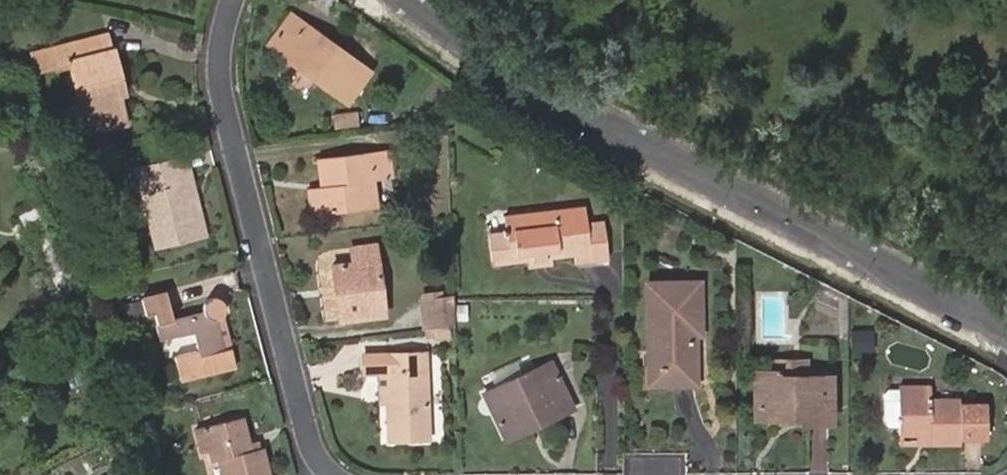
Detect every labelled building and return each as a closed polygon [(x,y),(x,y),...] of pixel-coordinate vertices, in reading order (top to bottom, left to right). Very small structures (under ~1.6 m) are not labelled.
[(290,16),(278,33),(289,42),(301,24),(290,16)] [(269,46),(334,93),(355,64),(339,52),(337,57),(322,46),(325,42),(301,24),(289,42),(278,33),(269,46)] [(113,79),(120,77),(108,34),(52,49),(57,65),(69,61),(87,134),(125,124),(118,96),(113,79)] [(339,52),(325,42),(322,46),(337,57),(339,52)] [(355,64),(334,93),(348,103),(369,73),(355,64)] [(124,95),(120,77),(113,79),(118,96),(124,95)] [(429,127),(430,136),(445,134),(444,125),(429,127)] [(390,176),(387,152),(319,161),(322,189),(310,191),(313,214),(375,205),(372,178),(390,176)] [(182,174),(198,238),(207,236),(188,157),(171,160),(174,176),(182,174)] [(159,248),(198,238),(182,174),(174,176),(171,160),(139,168),(159,248)] [(64,298),(79,291),(36,207),(22,214),(64,298)] [(489,234),(492,256),(530,252),(531,257),(545,255),(544,250),(573,247),(573,254),(574,261),(607,258),(603,223),(586,225),(583,208),(504,217),(505,233),(489,234)] [(354,263),(376,261),(374,246),(352,249),(354,263)] [(530,252),(492,256),(492,264),(525,260),(526,267),(550,264),(549,257),(573,254),(573,247),(544,250),(545,255),(531,257),(530,252)] [(383,315),(376,261),(354,263),(333,266),(336,294),(343,293),(346,320),(383,315)] [(698,334),(697,284),(647,284),(648,366),(640,366),(641,383),(693,382),(692,334),(698,334)] [(339,321),(346,320),(343,293),(336,294),(339,321)] [(219,320),(222,318),(224,316),(225,313),(226,311),(226,308),(225,305),(224,302),(222,300),(220,299),(217,298),(214,297),(211,298),(208,299),(206,301),(204,304),(204,307),(203,309),(204,312),(169,321),(163,295),(143,300),(147,313),(153,310),(161,338),(194,329),(201,354),(176,360),(180,378),(234,366),(229,347),(221,349),(214,320),(216,320),(219,320)] [(453,326),(452,301),(452,299),(425,302),(428,329),(453,326)] [(229,347),(222,318),(219,320),(216,320),(214,320),(221,349),(229,347)] [(427,439),(424,354),(386,355),(363,355),(363,374),(379,374),(386,374),(387,403),(388,441),(427,439)] [(775,377),(806,376),(806,360),(776,360),(776,371),(775,377)] [(549,364),(535,370),(542,383),(555,377),(549,364)] [(542,383),(535,370),(485,393),(504,435),(535,419),(538,425),(570,410),(555,377),(542,383)] [(828,376),(806,376),(775,377),(776,371),(756,372),(757,419),(799,419),(799,425),(828,424),(828,376)] [(387,403),(386,374),(379,374),(380,403),(387,403)] [(930,435),(930,446),(959,445),(958,440),(986,441),(985,405),(958,405),(958,400),(929,401),(929,384),(899,385),(886,386),(882,391),(882,420),(888,425),(899,425),(899,426),(899,435),(930,435)] [(247,444),(241,419),(196,430),(201,452),(211,450),(214,460),(220,459),(224,474),(267,474),(260,449),(249,451),(247,444)] [(535,419),(504,435),(507,440),(538,425),(535,419)] [(899,445),(930,446),(930,435),(899,435),(899,445)] [(259,442),(247,444),(249,451),(260,449),(259,442)]
